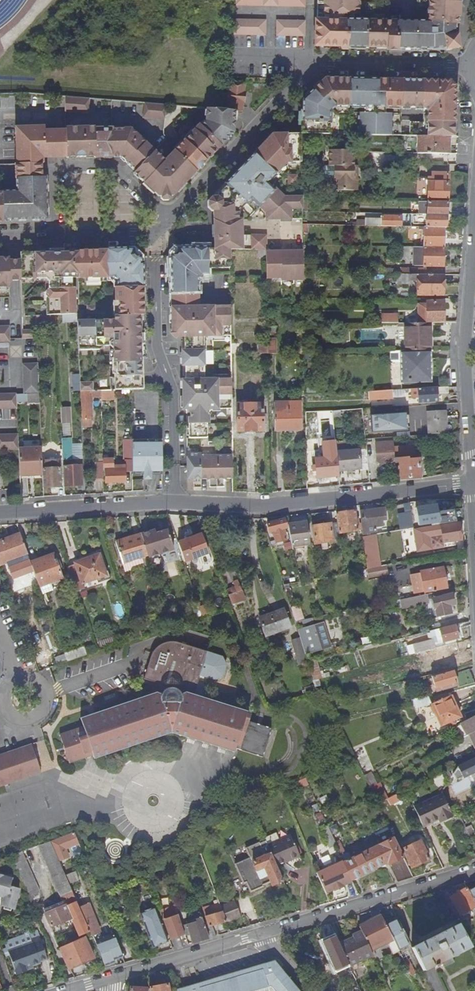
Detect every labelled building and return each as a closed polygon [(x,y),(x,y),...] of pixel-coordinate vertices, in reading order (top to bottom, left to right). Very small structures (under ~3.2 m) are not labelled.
[(305,0),(236,0),(236,8),(305,9),(305,0)] [(415,23),(389,23),(389,0),(317,0),(317,49),(444,51),(458,50),(454,36),(455,26),(457,26),(457,0),(416,0),(415,23)] [(238,37),(265,37),(265,22),(235,22),(233,37),(238,37)] [(277,38),(304,38),(305,23),(277,23),(277,38)] [(356,136),(392,137),(393,108),(400,108),(402,108),(412,108),(423,109),(423,123),(409,123),(409,137),(417,137),(449,137),(453,137),(453,124),(455,124),(455,89),(449,82),(413,81),(402,81),(327,79),(302,101),(301,113),(299,113),(299,122),(301,122),(301,135),(356,136)] [(242,112),(245,83),(229,82),(226,111),(206,109),(206,122),(200,127),(198,125),(163,160),(155,152),(136,172),(134,173),(145,184),(143,185),(153,194),(154,194),(156,196),(161,196),(170,196),(173,197),(233,134),(235,111),(242,112)] [(65,111),(65,113),(88,113),(88,98),(65,96),(65,100),(65,111)] [(143,118),(166,121),(167,105),(145,104),(143,118)] [(65,157),(65,131),(44,131),(43,127),(15,128),(16,164),(16,165),(14,165),(15,178),(16,178),(16,192),(0,192),(0,222),(4,222),(4,220),(46,219),(45,178),(42,178),(42,172),(41,157),(65,157)] [(65,157),(113,157),(114,129),(112,129),(95,128),(95,127),(65,127),(65,131),(65,157)] [(155,152),(147,144),(141,139),(132,129),(114,129),(113,157),(118,155),(136,172),(155,152)] [(214,249),(208,249),(208,274),(229,275),(229,250),(265,251),(265,236),(240,235),(240,221),(302,220),(302,212),(302,200),(301,135),(272,135),(245,163),(213,197),(211,197),(207,202),(208,208),(213,212),(215,212),(214,235),(214,249)] [(449,156),(449,137),(417,137),(417,155),(449,156)] [(357,192),(357,181),(353,177),(353,167),(357,166),(357,151),(329,151),(329,166),(325,166),(321,170),(321,176),(326,180),(333,180),(333,191),(357,192)] [(415,203),(447,203),(448,175),(430,174),(430,178),(416,178),(415,203)] [(427,215),(447,216),(447,215),(450,215),(452,203),(447,203),(415,203),(415,210),(419,210),(419,215),(427,215)] [(446,228),(447,216),(427,215),(426,227),(443,228),(446,228)] [(381,226),(401,227),(401,217),(381,217),(381,226)] [(443,238),(443,228),(426,227),(424,227),(424,247),(443,248),(447,248),(447,238),(443,238)] [(443,269),(443,248),(424,247),(415,247),(415,265),(424,266),(424,269),(443,269)] [(200,274),(208,274),(208,249),(208,248),(178,248),(177,252),(172,257),(171,257),(171,259),(171,274),(171,293),(197,292),(197,277),(200,274)] [(142,390),(141,347),(141,331),(141,325),(140,316),(144,316),(143,288),(141,288),(140,265),(140,257),(140,255),(138,253),(136,251),(125,251),(105,251),(89,252),(63,252),(48,252),(33,252),(21,252),(22,260),(22,281),(22,316),(36,316),(55,315),(62,315),(76,315),(76,322),(80,392),(81,392),(100,391),(115,391),(133,390),(142,390)] [(303,274),(302,251),(274,251),(274,255),(265,255),(266,300),(303,301),(303,298),(303,274)] [(22,281),(22,260),(15,261),(9,261),(9,258),(0,258),(0,288),(9,288),(9,281),(15,281),(22,281)] [(444,276),(426,276),(401,275),(396,275),(396,281),(418,282),(418,296),(443,296),(444,276)] [(198,292),(197,292),(171,293),(172,306),(172,308),(172,331),(178,337),(185,336),(186,350),(183,350),(184,365),(187,365),(187,380),(187,409),(187,410),(190,411),(190,425),(188,425),(188,439),(200,439),(206,440),(207,417),(212,410),(230,410),(230,381),(230,337),(229,307),(199,307),(198,292)] [(429,324),(445,323),(445,302),(427,302),(427,310),(418,310),(418,324),(429,324)] [(36,326),(55,325),(55,315),(36,316),(36,326)] [(62,323),(76,322),(76,315),(62,315),(62,323)] [(404,352),(429,351),(429,324),(418,324),(404,324),(404,352)] [(10,339),(10,326),(0,326),(0,342),(9,342),(10,339)] [(22,339),(36,339),(36,330),(22,330),(22,339)] [(266,339),(266,354),(276,354),(275,339),(274,339),(266,339)] [(430,351),(429,351),(404,352),(399,351),(400,383),(430,383),(430,359),(430,351)] [(26,395),(39,395),(37,364),(22,364),(24,395),(26,395)] [(436,388),(407,390),(408,400),(415,399),(415,405),(437,403),(436,388)] [(89,399),(100,398),(100,391),(81,392),(83,427),(88,427),(88,424),(87,420),(90,419),(89,399)] [(115,391),(100,391),(100,398),(101,401),(115,400),(115,391)] [(16,409),(16,395),(16,393),(0,394),(0,409),(16,409)] [(26,404),(39,404),(39,395),(26,395),(26,404)] [(285,408),(285,403),(272,404),(273,431),(300,430),(299,408),(285,408)] [(236,404),(236,432),(262,431),(262,405),(236,404)] [(65,419),(69,418),(69,408),(59,408),(60,425),(65,424),(65,419)] [(430,436),(445,435),(444,411),(426,412),(427,436),(430,436)] [(408,430),(407,412),(371,415),(372,432),(408,430)] [(18,449),(17,434),(0,435),(0,450),(18,449)] [(62,461),(71,460),(70,445),(70,439),(61,439),(62,461)] [(399,480),(421,478),(417,447),(391,448),(391,443),(375,443),(376,461),(381,466),(393,465),(393,460),(397,460),(399,480)] [(161,472),(161,467),(161,444),(132,445),(132,464),(132,471),(143,472),(143,476),(143,481),(150,480),(150,475),(150,472),(161,472)] [(70,445),(71,460),(79,460),(78,445),(70,445)] [(19,476),(42,475),(41,462),(41,449),(18,449),(19,476)] [(336,452),(336,457),(337,472),(367,470),(366,451),(336,452)] [(192,489),(199,489),(198,457),(199,456),(199,454),(187,455),(186,467),(186,480),(192,480),(192,489)] [(208,489),(216,489),(215,456),(201,456),(201,454),(199,454),(199,456),(198,457),(199,489),(200,481),(208,481),(208,489)] [(222,481),(232,481),(231,457),(215,456),(216,489),(222,490),(222,481)] [(338,477),(337,472),(336,457),(315,459),(316,478),(338,477)] [(42,475),(42,488),(60,488),(58,461),(41,462),(42,475)] [(102,464),(102,471),(105,471),(106,485),(125,484),(125,473),(117,474),(116,471),(111,471),(111,468),(111,462),(102,462),(102,464)] [(95,481),(103,481),(102,471),(102,464),(95,464),(95,481)] [(62,468),(63,487),(81,486),(80,467),(62,468)] [(440,522),(440,524),(459,521),(464,520),(463,508),(438,511),(436,499),(428,498),(429,506),(416,508),(419,525),(440,522)] [(385,508),(370,510),(368,510),(360,511),(363,537),(367,536),(366,527),(383,525),(382,519),(386,518),(385,508)] [(337,523),(339,533),(358,530),(355,511),(336,513),(337,523)] [(406,524),(405,511),(398,512),(400,525),(406,524)] [(287,527),(285,519),(268,523),(270,531),(273,530),(277,542),(286,539),(284,528),(287,527)] [(290,534),(292,546),(310,543),(307,519),(300,520),(301,523),(289,524),(290,534)] [(440,524),(423,527),(425,538),(443,535),(445,548),(463,544),(459,521),(440,524)] [(340,539),(339,533),(337,523),(313,526),(315,544),(321,543),(322,550),(328,549),(327,542),(333,541),(333,539),(340,539)] [(148,556),(149,558),(174,549),(168,530),(156,534),(155,530),(141,535),(148,556)] [(30,561),(20,534),(0,541),(0,566),(6,564),(8,569),(30,561)] [(142,558),(148,556),(141,535),(116,543),(125,573),(130,571),(132,568),(143,564),(142,558)] [(209,553),(202,535),(185,541),(192,560),(209,553)] [(374,551),(369,551),(365,552),(367,568),(377,567),(374,551)] [(31,564),(40,587),(61,578),(52,555),(31,564)] [(68,567),(76,591),(84,588),(82,583),(106,576),(99,555),(75,563),(75,565),(68,567)] [(408,561),(382,565),(384,573),(409,568),(408,561)] [(420,572),(424,592),(446,588),(443,567),(420,572)] [(298,574),(300,582),(301,582),(309,580),(307,572),(298,574)] [(231,605),(240,602),(236,593),(227,596),(231,605)] [(426,594),(402,599),(403,605),(427,600),(426,594)] [(451,613),(449,606),(454,605),(451,594),(432,599),(437,617),(451,613)] [(284,609),(260,618),(266,635),(290,626),(284,609)] [(305,627),(314,660),(321,659),(319,650),(347,643),(340,617),(305,627)] [(434,648),(443,646),(442,642),(458,638),(455,625),(429,632),(432,640),(412,645),(414,654),(434,648)] [(299,663),(307,661),(300,637),(291,640),(299,663)] [(199,676),(214,680),(223,676),(226,665),(222,657),(185,645),(181,644),(177,642),(174,642),(172,641),(170,641),(168,642),(166,642),(163,643),(161,645),(158,647),(155,649),(153,652),(151,655),(144,678),(159,684),(156,692),(89,715),(80,718),(83,727),(59,734),(62,742),(64,747),(65,751),(69,763),(85,758),(93,755),(94,759),(102,756),(171,733),(185,738),(234,752),(235,749),(240,750),(262,757),(271,729),(244,720),(247,712),(193,694),(199,676)] [(447,645),(449,653),(459,651),(457,643),(447,645)] [(96,652),(94,645),(84,648),(87,655),(96,652)] [(447,645),(443,646),(434,648),(439,668),(452,664),(449,653),(447,645)] [(65,654),(65,655),(68,662),(87,655),(84,648),(84,647),(65,654)] [(58,665),(68,662),(65,655),(55,659),(58,665)] [(314,661),(308,663),(313,679),(321,678),(316,661),(314,661)] [(458,687),(474,683),(470,670),(454,674),(453,669),(432,674),(437,691),(457,685),(458,687)] [(317,691),(315,684),(305,687),(308,694),(317,691)] [(430,695),(414,697),(415,706),(431,704),(430,695)] [(451,695),(432,704),(441,725),(461,716),(451,695)] [(457,727),(462,738),(469,735),(474,731),(474,716),(457,727)] [(35,756),(31,744),(0,755),(0,769),(35,756)] [(4,785),(40,773),(35,756),(0,769),(0,773),(4,785)] [(458,767),(453,774),(454,777),(459,774),(461,779),(474,772),(474,758),(458,767)] [(377,784),(371,787),(378,803),(385,800),(377,784)] [(449,810),(450,809),(443,794),(414,808),(422,823),(438,815),(439,819),(450,814),(449,810)] [(329,847),(336,844),(330,832),(327,825),(320,829),(329,847)] [(390,829),(394,838),(399,836),(395,827),(390,829)] [(413,878),(394,838),(350,859),(336,829),(330,832),(336,844),(344,862),(343,863),(350,879),(387,862),(388,864),(397,883),(413,878)] [(50,842),(53,848),(77,838),(75,833),(50,842)] [(270,853),(276,866),(299,856),(290,836),(267,845),(270,853)] [(429,859),(421,841),(403,849),(411,868),(429,859)] [(79,908),(53,848),(50,842),(38,847),(44,859),(60,898),(62,897),(65,905),(37,917),(43,931),(71,919),(77,932),(79,936),(89,931),(79,908)] [(271,885),(282,881),(276,866),(270,853),(265,855),(259,842),(246,847),(249,857),(235,863),(243,883),(257,877),(258,882),(268,878),(271,885)] [(23,853),(12,857),(25,890),(37,885),(23,853)] [(351,881),(350,879),(343,863),(342,861),(316,873),(319,880),(324,893),(333,890),(334,891),(343,886),(343,885),(351,881)] [(73,881),(80,878),(76,870),(69,873),(73,881)] [(17,889),(10,887),(12,879),(0,875),(0,898),(3,899),(0,907),(14,911),(19,893),(17,889)] [(474,906),(474,902),(469,891),(466,887),(450,897),(460,915),(474,906)] [(112,957),(121,953),(114,936),(103,940),(88,904),(79,908),(89,931),(92,936),(104,966),(115,962),(112,957)] [(210,926),(227,921),(220,904),(203,909),(210,926)] [(181,936),(185,934),(175,906),(161,911),(171,940),(182,936),(181,936)] [(155,908),(140,913),(153,947),(168,942),(155,908)] [(193,943),(210,938),(199,909),(197,909),(198,913),(194,915),(196,920),(187,922),(188,925),(183,927),(185,936),(188,935),(188,936),(190,936),(193,943)] [(369,948),(391,937),(386,925),(381,916),(374,919),(359,927),(361,930),(369,948)] [(391,937),(394,942),(397,949),(409,943),(398,920),(386,925),(391,937)] [(412,948),(423,970),(429,967),(433,966),(433,965),(434,967),(437,966),(436,964),(470,946),(458,924),(421,943),(418,944),(412,948)] [(372,954),(369,948),(361,930),(351,935),(353,937),(339,944),(343,952),(348,965),(349,965),(372,954)] [(81,941),(92,936),(89,931),(79,936),(81,941)] [(329,959),(343,952),(339,944),(334,934),(321,940),(329,959)] [(27,968),(33,967),(40,964),(40,962),(47,959),(39,937),(31,939),(32,943),(8,952),(17,975),(28,971),(27,968)] [(392,954),(398,951),(397,949),(394,942),(388,945),(392,954)] [(68,964),(67,964),(74,978),(75,978),(71,968),(94,958),(87,943),(64,953),(68,964)] [(404,962),(410,976),(415,974),(408,960),(404,962)] [(275,961),(177,990),(253,990),(271,986),(275,990),(299,990),(275,961)] [(65,981),(74,978),(67,964),(59,967),(65,981)] [(346,974),(352,972),(349,965),(348,965),(343,967),(346,974)]
